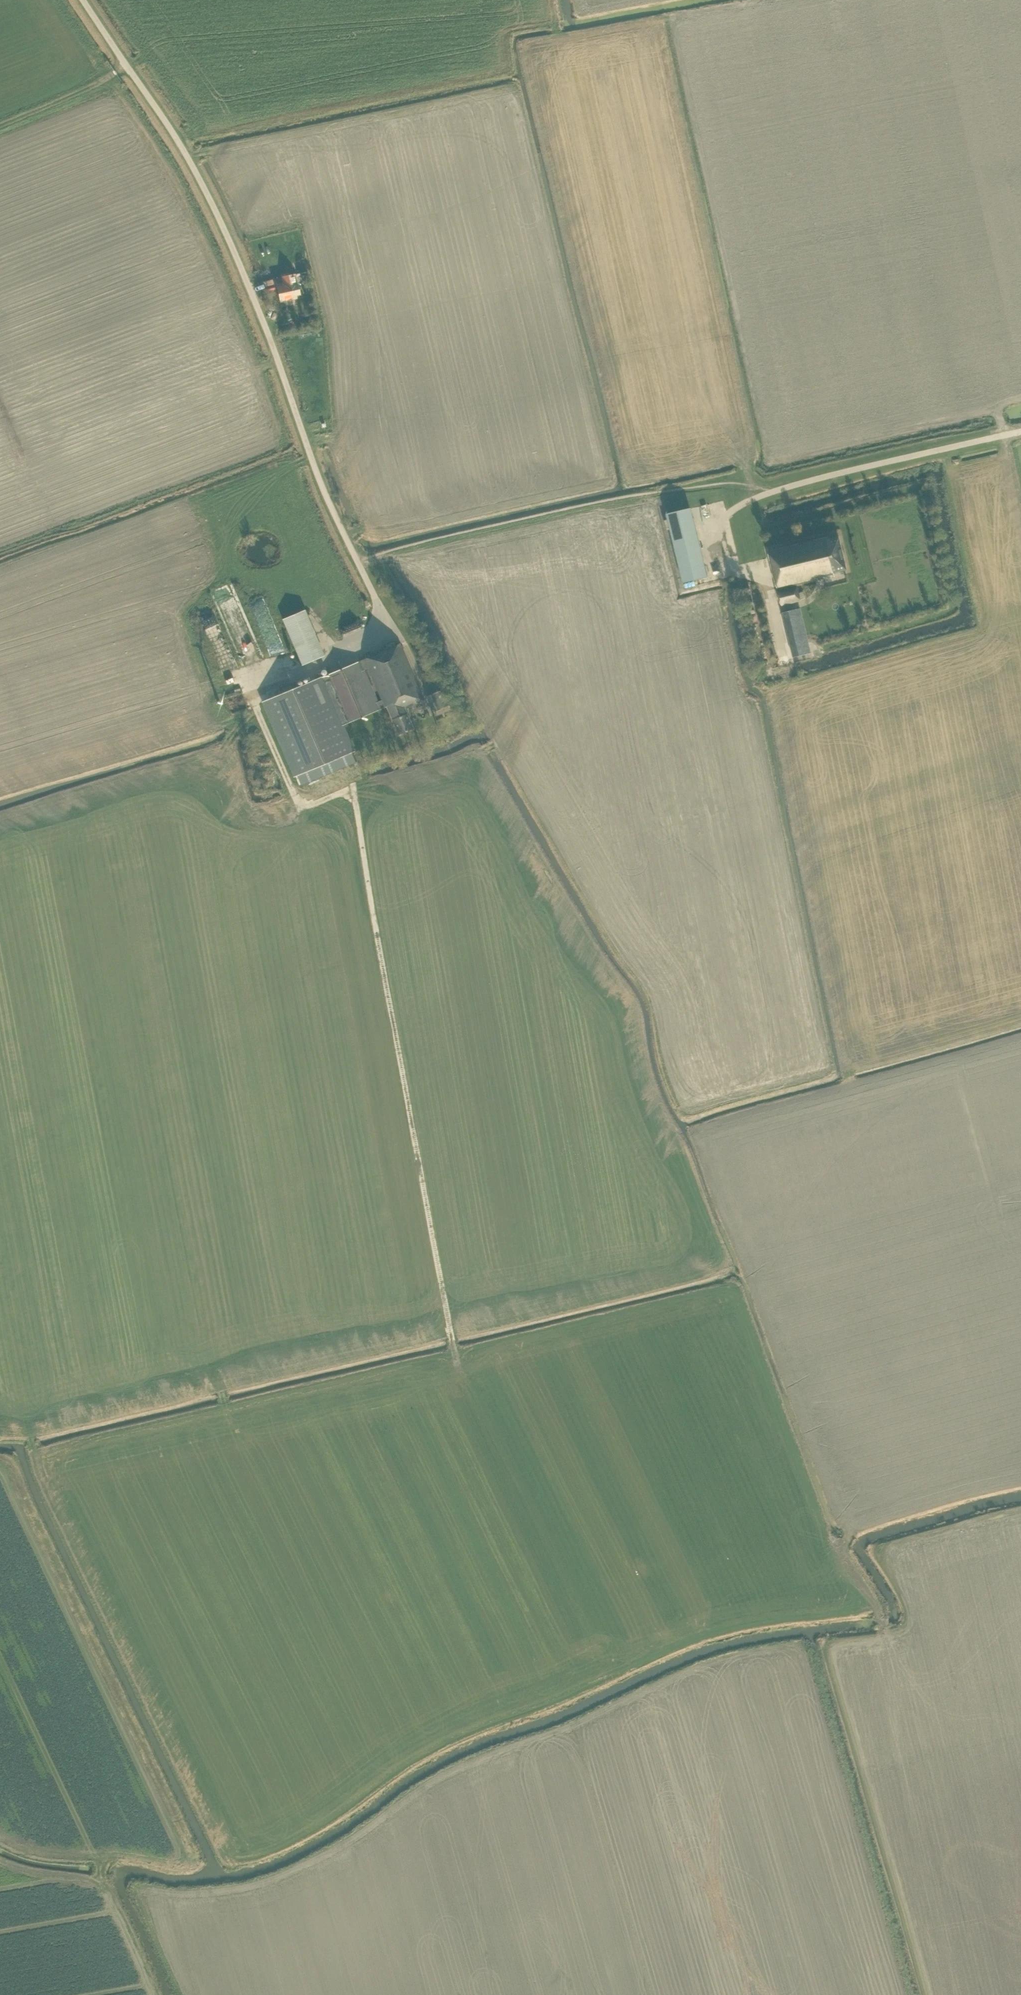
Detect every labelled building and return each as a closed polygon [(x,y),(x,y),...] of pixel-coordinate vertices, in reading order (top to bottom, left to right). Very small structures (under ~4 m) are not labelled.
[(295,295),(300,294),(295,274),(282,277),(283,285),(277,286),(280,302),(296,298),(295,295)] [(691,508),(666,514),(683,583),(708,577),(691,508)] [(835,573),(848,570),(840,537),(831,539),(830,537),(769,552),(781,605),(800,601),(796,584),(825,578),(825,576),(835,574),(835,573)] [(800,607),(780,611),(789,657),(809,653),(800,607)] [(341,725),(344,724),(387,706),(398,734),(413,728),(404,709),(423,700),(399,644),(382,651),(381,649),(383,648),(381,645),(379,645),(378,643),(369,647),(371,651),(368,653),(370,656),(321,677),(341,725)] [(298,656),(302,665),(320,657),(316,648),(298,656)] [(259,665),(264,679),(298,667),(293,653),(259,665)] [(341,725),(321,677),(261,702),(293,778),(355,751),(344,724),(341,725)] [(443,690),(435,693),(435,692),(425,696),(432,712),(441,708),(448,705),(443,690)]
